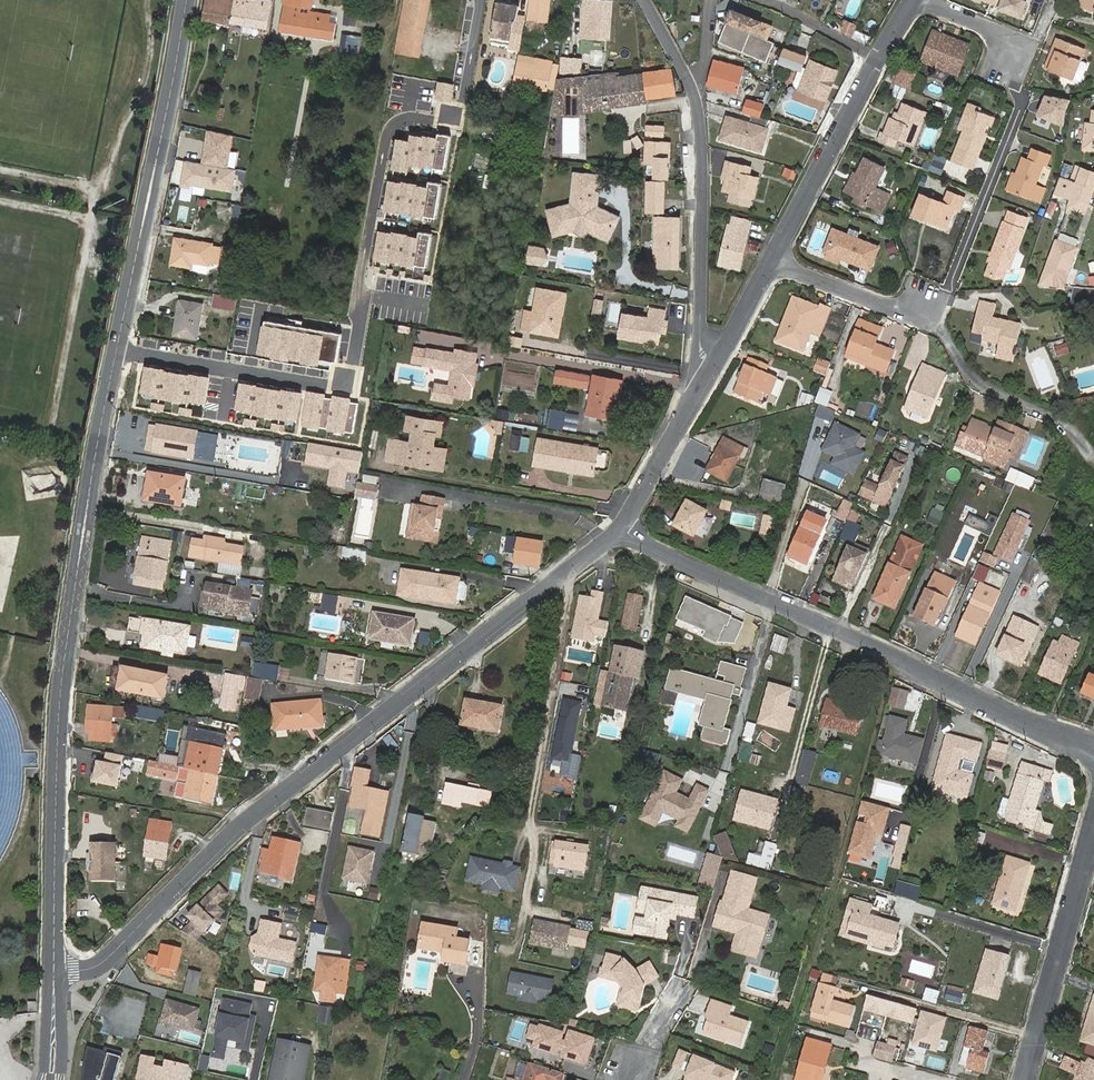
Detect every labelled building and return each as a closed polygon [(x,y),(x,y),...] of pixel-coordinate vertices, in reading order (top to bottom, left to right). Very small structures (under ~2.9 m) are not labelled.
[(204,19),(230,22),(233,0),(207,0),(204,19)] [(269,28),(274,0),(273,0),(233,0),(230,22),(269,28)] [(280,30),(334,38),(337,22),(332,21),(333,14),(320,12),(319,14),(318,19),(312,18),(312,13),(314,0),(285,0),(280,30)] [(401,39),(424,43),(431,0),(406,0),(401,30),(402,30),(401,39)] [(520,4),(498,0),(492,34),(511,38),(510,43),(510,47),(520,49),(527,15),(519,13),(520,4)] [(532,20),(529,36),(545,38),(546,22),(550,22),(551,0),(533,0),(532,20)] [(609,39),(611,0),(585,0),(582,36),(609,39)] [(998,6),(997,8),(1021,17),(1027,0),(984,0),(998,6)] [(827,15),(832,5),(825,2),(820,12),(827,15)] [(851,38),(856,25),(844,20),(842,23),(842,33),(851,38)] [(767,62),(776,42),(728,22),(721,43),(767,62)] [(937,32),(972,46),(973,43),(939,29),(937,32)] [(343,32),(341,46),(351,48),(353,33),(343,32)] [(962,70),(972,46),(937,32),(927,56),(962,70)] [(511,38),(492,34),(491,40),(510,43),(511,38)] [(401,39),(399,52),(422,56),(424,43),(401,39)] [(1060,51),(1053,71),(1077,80),(1078,78),(1084,60),(1088,49),(1062,39),(1058,50),(1060,51)] [(803,66),(807,56),(786,48),(781,61),(800,68),(802,69),(803,66)] [(607,69),(608,50),(595,49),(595,52),(587,51),(586,57),(573,56),(572,71),(585,72),(585,67),(607,69)] [(1050,70),(1053,71),(1060,51),(1058,50),(1050,70)] [(564,70),(572,71),(573,56),(565,56),(564,70)] [(960,73),(962,70),(927,56),(925,60),(960,73)] [(716,58),(710,85),(739,92),(747,67),(716,58)] [(519,59),(514,85),(550,92),(555,66),(519,59)] [(827,99),(838,70),(812,60),(808,68),(801,88),(801,89),(827,99)] [(1090,62),(1084,60),(1078,78),(1083,80),(1086,79),(1091,65),(1090,62)] [(801,88),(808,68),(803,66),(802,69),(800,68),(795,81),(796,85),(798,87),(801,88)] [(906,66),(899,83),(906,86),(910,77),(918,81),(922,72),(906,66)] [(890,68),(886,78),(897,82),(902,72),(890,68)] [(644,72),(647,97),(676,93),(673,69),(644,72)] [(609,108),(648,103),(647,97),(644,72),(621,75),(620,70),(605,72),(609,108)] [(588,111),(609,108),(605,72),(589,74),(588,111)] [(589,74),(565,77),(563,113),(580,113),(588,111),(589,74)] [(559,78),(553,113),(563,113),(565,77),(559,78)] [(454,85),(438,82),(435,97),(451,100),(454,85)] [(202,92),(214,92),(215,84),(202,84),(202,92)] [(1070,98),(1033,92),(1026,110),(1064,126),(1065,112),(1070,98)] [(750,99),(746,112),(755,115),(762,117),(766,105),(750,99)] [(899,118),(895,117),(892,116),(886,129),(884,128),(880,136),(896,143),(899,135),(915,141),(927,110),(906,101),(901,112),(899,118)] [(980,112),(981,109),(982,107),(973,103),(970,108),(980,112)] [(984,138),(986,132),(990,125),(992,125),(996,116),(981,109),(980,112),(970,108),(962,128),(967,130),(955,161),(974,169),(986,139),(984,138)] [(769,129),(772,120),(762,117),(755,115),(752,123),(729,116),(728,120),(732,122),(731,127),(726,126),(722,138),(763,152),(771,129),(769,129)] [(666,125),(647,124),(647,134),(666,135),(666,125)] [(207,129),(202,163),(228,167),(233,135),(207,129)] [(446,170),(452,135),(439,133),(438,136),(424,134),(423,135),(411,133),(409,140),(397,138),(392,170),(408,172),(409,164),(446,170)] [(660,141),(659,150),(658,177),(672,178),(673,165),(672,165),(672,151),(672,141),(660,141)] [(1034,159),(1048,165),(1051,166),(1055,157),(1038,150),(1034,159)] [(879,206),(887,190),(878,185),(888,165),(870,157),(861,173),(852,190),(862,195),(869,198),(868,200),(871,202),(879,206)] [(1039,186),(1048,165),(1034,159),(1028,157),(1020,174),(1013,192),(1040,203),(1046,189),(1039,186)] [(929,171),(944,173),(945,160),(930,159),(929,171)] [(741,171),(743,164),(728,161),(724,176),(728,177),(725,189),(754,196),(759,176),(750,174),(741,171)] [(235,170),(184,162),(181,184),(232,192),(235,170)] [(1068,175),(1070,163),(1063,162),(1060,173),(1068,175)] [(752,167),(743,164),(741,171),(750,174),(752,167)] [(1080,168),(1079,184),(1082,185),(1093,189),(1093,171),(1081,167),(1080,168)] [(852,190),(861,173),(857,172),(849,188),(852,190)] [(1009,190),(1013,192),(1020,174),(1016,172),(1009,190)] [(494,188),(496,176),(487,174),(485,186),(494,188)] [(603,178),(581,174),(577,198),(578,198),(579,204),(553,210),(557,232),(586,225),(609,238),(620,220),(596,206),(599,201),(600,201),(603,178)] [(428,186),(389,179),(383,209),(422,217),(423,213),(435,216),(441,183),(429,181),(428,186)] [(666,181),(650,180),(649,208),(654,209),(654,211),(665,211),(666,181)] [(1074,196),(1079,184),(1075,183),(1064,181),(1061,190),(1074,196)] [(1082,185),(1079,184),(1074,196),(1078,197),(1093,203),(1093,189),(1082,185)] [(962,209),(967,196),(951,189),(946,201),(923,192),(915,212),(948,225),(956,206),(962,209)] [(893,193),(887,190),(879,206),(886,209),(893,193)] [(870,204),(871,202),(868,200),(869,198),(862,195),(859,199),(870,204)] [(1093,205),(1093,203),(1078,197),(1074,206),(1091,212),(1093,205)] [(240,219),(242,205),(232,205),(230,218),(240,219)] [(751,215),(735,211),(731,230),(728,229),(720,262),(740,266),(751,215)] [(1011,211),(1006,222),(1017,226),(1021,216),(1011,211)] [(681,217),(657,216),(655,266),(680,266),(681,217)] [(1006,222),(995,251),(994,255),(992,260),(993,261),(988,273),(997,277),(1004,277),(1008,267),(1011,268),(1026,230),(1025,229),(1029,219),(1021,216),(1017,226),(1006,222)] [(418,236),(379,228),(374,259),(413,266),(414,263),(426,265),(432,233),(419,231),(418,236)] [(846,256),(845,258),(867,267),(876,244),(838,230),(830,249),(846,256)] [(174,262),(195,265),(195,260),(212,262),(211,266),(219,267),(222,249),(214,248),(215,242),(178,237),(174,262)] [(758,250),(762,241),(754,238),(750,247),(758,250)] [(889,254),(899,252),(896,240),(886,242),(889,254)] [(1060,240),(1044,280),(1062,284),(1063,284),(1066,276),(1070,277),(1082,248),(1060,240)] [(829,252),(845,258),(846,256),(830,249),(829,252)] [(195,260),(195,265),(194,269),(210,272),(211,266),(212,262),(195,260)] [(1089,303),(1089,287),(1070,287),(1070,303),(1089,303)] [(555,314),(563,316),(567,292),(548,288),(544,311),(536,310),(532,329),(552,333),(555,314)] [(236,307),(238,296),(226,294),(219,293),(217,303),(236,307)] [(791,323),(784,341),(806,350),(813,331),(820,334),(831,306),(821,302),(820,305),(794,295),(785,320),(791,323)] [(199,337),(204,302),(182,299),(178,333),(199,337)] [(995,304),(978,299),(968,335),(982,339),(983,336),(997,340),(994,353),(1011,358),(1013,351),(1015,352),(1017,345),(1015,345),(1020,326),(991,319),(995,304)] [(657,340),(659,331),(661,319),(664,320),(665,310),(648,307),(647,317),(624,313),(620,337),(640,341),(640,337),(657,340)] [(522,327),(532,329),(536,310),(526,308),(522,327)] [(559,335),(563,316),(555,314),(552,333),(559,335)] [(342,333),(266,319),(259,354),(335,367),(342,333)] [(661,319),(659,331),(665,332),(667,320),(664,320),(661,319)] [(863,328),(853,353),(870,359),(868,363),(887,371),(895,351),(878,344),(880,339),(875,337),(880,326),(862,319),(859,326),(863,328)] [(778,339),(784,341),(791,323),(785,320),(778,339)] [(885,328),(880,326),(875,337),(880,339),(885,328)] [(1054,355),(1067,352),(1065,341),(1052,344),(1054,355)] [(432,348),(419,345),(417,359),(429,362),(429,363),(457,369),(454,385),(440,382),(437,397),(456,400),(457,395),(466,397),(467,389),(474,390),(476,378),(479,379),(481,368),(475,367),(478,352),(460,348),(459,352),(432,347),(432,348)] [(870,359),(853,353),(852,356),(868,363),(870,359)] [(745,362),(764,370),(766,362),(748,354),(745,362)] [(821,357),(817,368),(828,372),(832,362),(821,357)] [(760,389),(768,393),(775,374),(764,370),(745,362),(733,391),(756,400),(760,389)] [(209,377),(145,367),(141,391),(205,402),(209,377)] [(593,373),(560,367),(557,379),(591,386),(593,373)] [(916,394),(909,412),(928,420),(946,377),(924,368),(913,393),(916,394)] [(615,406),(620,382),(596,377),(590,411),(600,413),(599,416),(616,419),(618,407),(615,406)] [(467,389),(466,397),(475,399),(479,379),(476,378),(474,390),(467,389)] [(302,391),(242,381),(237,409),(298,419),(302,391)] [(764,403),(768,393),(760,389),(756,400),(764,403)] [(359,399),(308,391),(302,426),(354,434),(359,399)] [(816,406),(822,408),(828,411),(833,395),(822,391),(816,406)] [(906,411),(909,412),(916,394),(913,393),(906,411)] [(1064,403),(1056,400),(1055,406),(1063,409),(1064,403)] [(553,409),(549,426),(564,429),(568,412),(553,409)] [(433,429),(435,417),(408,413),(406,425),(413,427),(411,440),(400,438),(396,458),(427,463),(429,454),(433,455),(435,444),(431,443),(433,429)] [(1010,448),(1013,449),(1021,429),(1007,424),(1006,427),(999,424),(996,430),(988,427),(988,426),(973,420),(969,430),(967,436),(961,434),(958,443),(959,443),(966,446),(964,450),(984,459),(984,460),(1005,468),(1011,454),(1011,453),(1008,452),(1010,448)] [(211,432),(198,430),(198,429),(177,425),(178,422),(174,422),(172,424),(161,422),(156,448),(194,455),(194,454),(207,456),(211,432)] [(835,426),(826,445),(840,452),(836,459),(833,467),(855,477),(866,455),(854,450),(860,437),(835,426)] [(773,451),(761,499),(781,504),(794,454),(774,449),(779,432),(765,428),(760,447),(773,451)] [(885,444),(889,433),(880,429),(875,440),(885,444)] [(1021,429),(1013,449),(1011,453),(1011,454),(1014,456),(1025,431),(1021,429)] [(221,434),(211,432),(207,456),(217,458),(221,434)] [(519,434),(510,432),(507,446),(517,448),(519,434)] [(387,456),(396,458),(400,438),(390,436),(387,456)] [(573,467),(573,470),(592,473),(597,447),(536,436),(532,462),(567,469),(568,466),(573,467)] [(747,458),(752,451),(732,440),(728,447),(725,446),(711,470),(729,480),(743,456),(747,458)] [(429,454),(427,463),(440,466),(443,445),(435,444),(433,455),(429,454)] [(840,452),(826,445),(823,453),(836,459),(840,452)] [(335,453),(331,469),(329,482),(343,485),(349,456),(335,453)] [(896,456),(874,504),(885,509),(907,461),(896,456)] [(183,501),(187,476),(151,470),(146,494),(183,501)] [(1022,484),(1025,475),(1016,472),(1013,480),(1022,484)] [(1034,479),(1025,475),(1022,484),(1031,487),(1034,479)] [(381,482),(361,478),(359,489),(379,493),(381,482)] [(877,489),(865,483),(862,491),(861,492),(859,497),(871,502),(877,489)] [(355,501),(357,491),(341,488),(339,498),(355,501)] [(855,488),(848,502),(855,505),(859,497),(861,492),(862,491),(855,488)] [(437,543),(439,531),(435,530),(439,509),(436,509),(438,498),(423,495),(421,506),(417,505),(413,526),(409,525),(406,537),(437,543)] [(435,530),(439,531),(445,500),(438,498),(436,509),(439,509),(435,530)] [(688,501),(684,509),(688,511),(692,503),(688,501)] [(721,508),(729,510),(731,502),(722,501),(721,508)] [(855,505),(848,502),(843,515),(836,512),(827,532),(840,538),(855,505)] [(290,521),(295,505),(286,503),(282,519),(290,521)] [(688,511),(684,509),(675,524),(696,535),(709,512),(692,503),(688,511)] [(413,504),(409,525),(413,526),(417,505),(413,504)] [(944,512),(934,508),(929,521),(938,525),(944,512)] [(810,566),(830,522),(810,513),(790,558),(810,566)] [(1031,522),(1012,513),(992,556),(1011,565),(1031,522)] [(962,538),(967,521),(951,516),(946,532),(962,538)] [(772,537),(775,519),(766,517),(762,535),(772,537)] [(850,521),(847,529),(861,536),(864,528),(850,521)] [(861,536),(847,529),(842,539),(856,546),(861,536)] [(333,531),(332,539),(345,540),(345,532),(333,531)] [(195,536),(192,555),(242,564),(246,545),(228,542),(226,539),(226,537),(207,534),(206,538),(195,536)] [(544,542),(509,536),(507,549),(518,551),(516,561),(540,565),(544,542)] [(150,577),(164,579),(170,541),(145,537),(137,583),(148,585),(150,577)] [(276,548),(289,548),(289,539),(276,539),(276,548)] [(850,546),(846,556),(864,564),(870,552),(858,547),(857,550),(850,546)] [(351,548),(350,558),(368,562),(369,551),(351,548)] [(864,564),(846,556),(835,582),(847,588),(849,582),(856,585),(864,564)] [(895,608),(910,574),(891,565),(875,599),(895,608)] [(1037,570),(1028,567),(1022,581),(1030,584),(1037,570)] [(404,568),(400,593),(457,601),(458,598),(460,582),(460,580),(461,577),(404,568)] [(162,587),(164,579),(150,577),(148,585),(162,587)] [(466,581),(460,580),(460,582),(458,598),(463,599),(467,597),(468,584),(466,581)] [(931,581),(927,590),(949,600),(953,592),(950,586),(938,580),(931,581)] [(252,588),(209,581),(207,590),(211,591),(209,605),(248,612),(252,588)] [(1002,591),(982,582),(977,593),(997,602),(1002,591)] [(605,592),(593,590),(591,597),(580,594),(571,638),(595,643),(596,636),(606,638),(610,621),(599,619),(605,592)] [(915,617),(934,626),(941,609),(944,610),(949,600),(927,590),(915,617)] [(339,593),(325,591),(322,609),(337,611),(339,593)] [(623,629),(635,632),(643,595),(629,592),(621,631),(623,632),(623,629)] [(997,602),(977,593),(956,637),(977,646),(997,602)] [(745,623),(688,597),(678,618),(705,631),(703,637),(718,644),(735,645),(745,623)] [(411,642),(415,618),(376,611),(372,636),(411,642)] [(1015,618),(1039,629),(1042,622),(1018,611),(1015,618)] [(124,630),(153,635),(155,621),(145,619),(126,616),(124,630)] [(1022,666),(1039,629),(1015,618),(998,656),(1022,666)] [(145,640),(144,646),(143,653),(150,654),(151,644),(187,650),(190,627),(155,621),(153,635),(152,641),(145,640)] [(775,633),(770,649),(784,654),(789,638),(775,633)] [(242,636),(241,647),(254,648),(255,637),(242,636)] [(1063,684),(1080,644),(1063,638),(1060,644),(1055,642),(1042,675),(1063,684)] [(633,677),(637,678),(643,651),(616,645),(610,672),(602,670),(595,704),(626,711),(633,677)] [(332,651),(324,650),(320,676),(329,677),(332,651)] [(356,682),(360,655),(332,651),(329,677),(356,682)] [(265,678),(281,681),(283,665),(265,661),(263,678),(265,678)] [(728,665),(722,684),(672,669),(667,688),(712,700),(700,741),(722,747),(726,732),(720,731),(731,694),(736,695),(738,688),(735,687),(741,669),(728,665)] [(167,696),(170,674),(126,666),(123,688),(167,696)] [(244,675),(222,671),(216,706),(233,709),(236,688),(242,689),(244,675)] [(263,678),(250,676),(246,675),(243,697),(262,700),(265,678),(263,678)] [(1091,675),(1083,694),(1093,699),(1093,676),(1091,675)] [(790,689),(770,684),(760,723),(789,730),(794,709),(786,707),(790,689)] [(583,701),(564,698),(552,759),(563,761),(560,777),(577,780),(582,755),(572,753),(583,701)] [(288,721),(289,727),(326,723),(323,699),(277,705),(280,722),(288,721)] [(855,735),(862,712),(844,707),(843,711),(835,709),(837,702),(827,699),(820,726),(855,735)] [(498,731),(503,706),(467,700),(462,725),(498,731)] [(844,707),(845,704),(837,702),(835,709),(843,711),(844,707)] [(165,708),(140,703),(139,714),(164,718),(164,717),(165,708)] [(90,705),(88,726),(93,727),(92,733),(91,741),(111,743),(111,735),(120,735),(121,723),(113,722),(113,717),(124,717),(125,708),(90,705)] [(181,719),(182,711),(165,708),(164,717),(181,719)] [(917,763),(923,740),(903,735),(907,721),(891,717),(881,754),(917,763)] [(193,767),(222,772),(226,744),(207,740),(209,723),(192,720),(189,738),(193,738),(189,766),(193,767)] [(756,725),(750,723),(746,736),(752,738),(756,725)] [(947,735),(933,788),(966,797),(980,745),(965,741),(965,740),(947,735)] [(750,755),(753,746),(748,745),(750,740),(743,738),(738,759),(748,762),(750,755)] [(990,751),(1002,754),(1005,743),(993,740),(990,751)] [(795,784),(806,787),(816,750),(805,748),(795,784)] [(1002,754),(990,751),(987,765),(1002,769),(1006,755),(1002,754)] [(123,755),(106,752),(104,762),(97,761),(92,782),(117,787),(123,755)] [(182,765),(152,759),(151,771),(180,776),(182,765)] [(1043,783),(1040,782),(1044,770),(1022,763),(1006,816),(1028,823),(1035,799),(1037,800),(1043,783)] [(180,776),(182,782),(191,783),(193,767),(189,766),(182,765),(180,776)] [(216,806),(222,772),(193,767),(191,783),(182,782),(179,799),(216,806)] [(380,837),(389,792),(368,788),(372,770),(355,767),(351,785),(354,786),(350,806),(369,809),(364,834),(380,837)] [(685,779),(664,768),(639,819),(656,828),(664,813),(679,820),(675,827),(689,833),(711,790),(698,783),(690,798),(678,792),(685,779)] [(1043,783),(1050,785),(1053,773),(1044,770),(1040,782),(1043,783)] [(461,808),(464,786),(447,783),(443,805),(461,808)] [(492,808),(495,791),(464,786),(461,808),(468,809),(468,803),(492,808)] [(769,827),(775,804),(751,798),(752,794),(742,791),(735,819),(769,827)] [(331,828),(333,816),(307,811),(304,823),(331,828)] [(871,833),(875,817),(861,814),(857,830),(871,833)] [(410,815),(403,853),(418,856),(420,842),(433,844),(437,823),(425,821),(425,818),(410,815)] [(171,822),(151,819),(145,855),(166,858),(171,822)] [(894,857),(903,860),(911,828),(902,826),(894,857)] [(983,844),(985,835),(970,830),(968,839),(983,844)] [(723,858),(737,861),(726,833),(715,838),(723,858)] [(292,881),(299,846),(281,843),(281,840),(274,838),(271,851),(264,850),(263,854),(266,855),(262,872),(279,875),(279,878),(292,881)] [(119,877),(119,840),(93,840),(93,850),(89,850),(90,867),(93,867),(93,877),(119,877)] [(584,871),(587,846),(557,842),(556,853),(561,854),(560,868),(584,871)] [(777,846),(767,843),(763,857),(760,866),(770,869),(777,846)] [(375,851),(349,846),(342,880),(368,885),(375,851)] [(713,890),(723,858),(708,853),(698,887),(713,890)] [(747,862),(760,866),(763,857),(749,853),(747,862)] [(504,864),(471,857),(465,881),(481,885),(480,889),(500,894),(501,889),(516,892),(521,867),(513,866),(514,862),(505,860),(504,864)] [(1029,864),(1008,857),(993,904),(1015,911),(1029,864)] [(767,917),(746,911),(755,880),(733,874),(724,904),(722,904),(716,925),(739,932),(734,949),(755,955),(760,938),(761,938),(767,917)] [(898,883),(894,895),(917,902),(921,889),(898,883)] [(230,895),(218,884),(188,916),(193,921),(184,931),(196,943),(227,911),(220,905),(230,895)] [(649,910),(647,918),(645,932),(667,936),(670,918),(671,913),(676,914),(694,917),(697,898),(643,888),(639,908),(649,910)] [(892,947),(899,924),(869,915),(871,906),(851,900),(849,909),(855,911),(849,934),(872,941),(871,944),(883,948),(884,944),(892,947)] [(284,917),(300,922),(304,910),(287,905),(284,917)] [(637,916),(635,930),(645,932),(647,918),(637,916)] [(572,926),(534,919),(530,943),(567,950),(572,926)] [(292,964),(296,943),(279,939),(281,925),(262,921),(259,934),(253,938),(251,950),(254,956),(292,964)] [(591,930),(592,923),(578,921),(577,928),(580,929),(591,930)] [(328,926),(312,923),(310,932),(326,936),(328,926)] [(456,939),(458,929),(424,924),(420,948),(445,952),(444,961),(465,965),(469,941),(456,939)] [(590,937),(591,930),(580,929),(579,936),(590,937)] [(576,948),(587,951),(589,940),(578,938),(576,948)] [(179,961),(181,949),(163,945),(161,957),(179,961)] [(665,959),(675,960),(676,950),(665,949),(665,959)] [(996,999),(1009,956),(987,949),(974,992),(996,999)] [(645,985),(659,977),(650,962),(636,970),(627,956),(611,952),(608,964),(620,967),(618,974),(623,979),(623,982),(617,1004),(619,1007),(635,1011),(638,1010),(645,985)] [(177,971),(179,961),(161,957),(150,955),(147,965),(157,967),(156,973),(173,976),(174,971),(177,971)] [(347,983),(339,982),(341,960),(320,958),(315,990),(322,991),(321,999),(336,1001),(337,993),(345,994),(347,983)] [(822,971),(814,968),(810,982),(818,984),(822,971)] [(201,973),(188,970),(183,994),(195,997),(201,973)] [(556,980),(511,972),(507,994),(520,997),(519,1001),(538,1004),(538,1001),(551,1004),(556,980)] [(823,974),(820,985),(835,989),(836,989),(839,978),(823,974)] [(903,977),(901,985),(913,989),(915,980),(903,977)] [(854,1006),(833,999),(836,989),(835,989),(820,985),(812,1010),(834,1017),(832,1022),(848,1027),(854,1006)] [(960,1002),(962,994),(948,991),(946,999),(960,1002)] [(200,1009),(166,999),(159,1022),(193,1032),(200,1009)] [(251,1005),(225,999),(213,1055),(224,1058),(228,1038),(239,1040),(238,1045),(249,1047),(255,1017),(249,1016),(251,1005)] [(741,1046),(749,1023),(729,1016),(732,1008),(711,1000),(705,1017),(708,1018),(703,1032),(741,1046)] [(777,1009),(786,1012),(789,1004),(779,1001),(777,1009)] [(1081,1040),(1093,1044),(1093,1001),(1081,1040)] [(911,1007),(905,1005),(903,1013),(909,1015),(911,1007)] [(319,1024),(333,1026),(336,1010),(322,1007),(319,1024)] [(948,1017),(922,1010),(912,1045),(938,1053),(948,1017)] [(565,1032),(540,1023),(539,1026),(531,1024),(526,1039),(535,1042),(533,1048),(557,1056),(559,1049),(564,1051),(562,1057),(586,1066),(596,1038),(569,1029),(566,1040),(563,1039),(565,1032)] [(989,1053),(983,1051),(988,1032),(970,1027),(960,1063),(966,1065),(966,1067),(984,1073),(989,1053)] [(808,1039),(796,1079),(822,1079),(831,1045),(808,1039)] [(304,1064),(308,1047),(281,1041),(273,1079),(301,1079),(304,1064)] [(896,1047),(879,1042),(874,1056),(891,1061),(896,1047)] [(773,1057),(776,1049),(768,1046),(766,1054),(773,1057)] [(122,1057),(109,1054),(89,1048),(87,1056),(85,1061),(84,1068),(84,1075),(84,1079),(115,1079),(122,1057)] [(111,1049),(109,1054),(122,1057),(123,1052),(111,1049)] [(686,1063),(690,1054),(680,1050),(673,1067),(683,1071),(686,1063)] [(693,1065),(696,1056),(690,1054),(686,1063),(693,1065)] [(693,1065),(687,1079),(739,1079),(742,1074),(696,1056),(693,1065)] [(1066,1057),(1063,1065),(1080,1072),(1076,1079),(1093,1079),(1093,1069),(1066,1057)] [(186,1067),(167,1062),(166,1070),(153,1067),(155,1060),(145,1058),(140,1079),(183,1079),(186,1067)] [(558,1072),(530,1064),(520,1061),(517,1073),(513,1072),(512,1076),(509,1075),(507,1079),(561,1079),(563,1074),(558,1072)]
